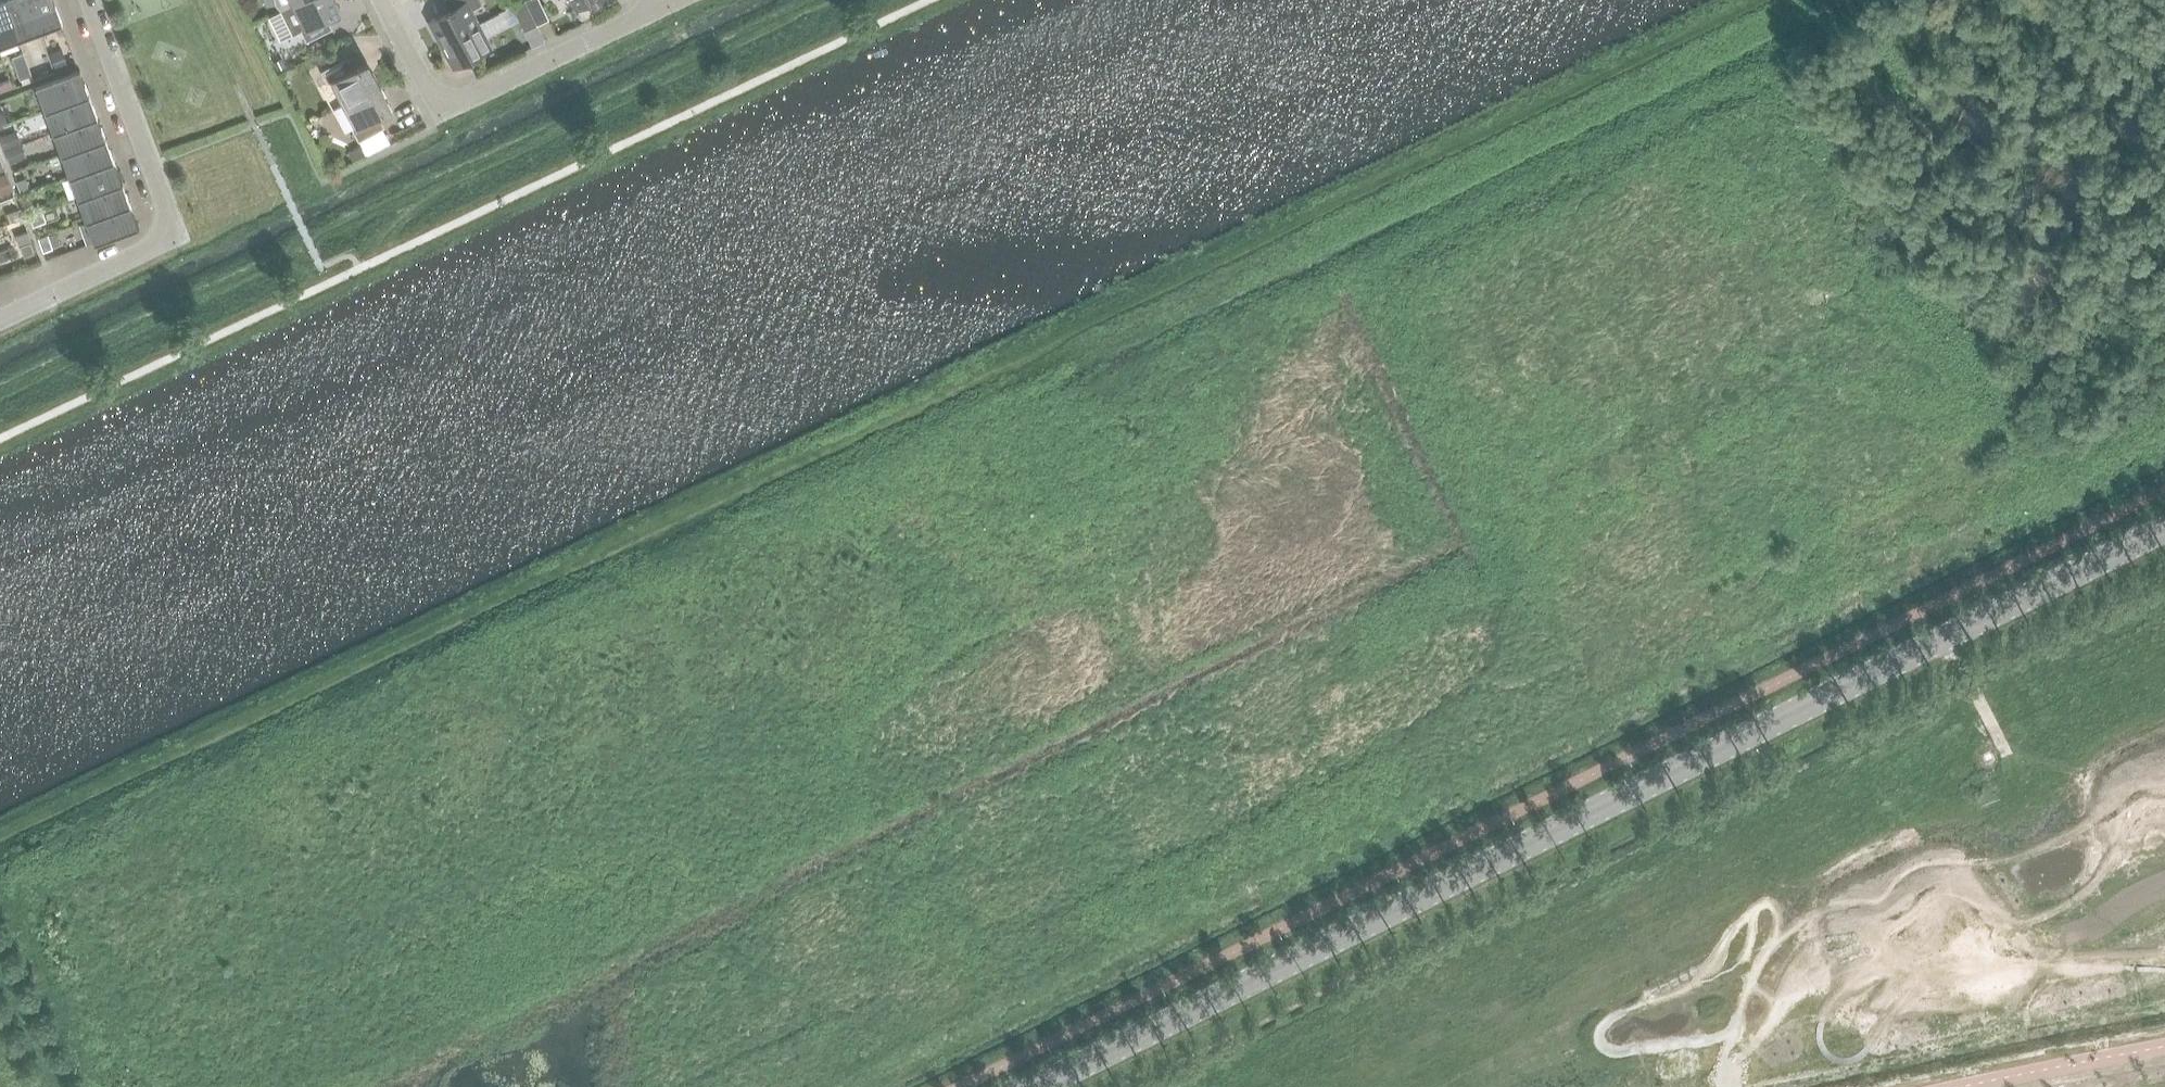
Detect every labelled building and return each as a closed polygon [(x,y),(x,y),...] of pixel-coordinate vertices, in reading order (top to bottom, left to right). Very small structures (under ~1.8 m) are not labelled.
[(18,38),(4,0),(0,0),(0,45),(18,38)] [(18,38),(39,31),(28,0),(4,0),(18,38)] [(39,31),(60,23),(52,0),(28,0),(39,31)] [(300,0),(273,0),(274,5),(280,11),(293,4),(300,0)] [(300,30),(305,42),(330,29),(324,17),(340,10),(335,0),(300,0),(293,4),(280,11),(292,34),(300,30)] [(440,44),(478,24),(471,10),(481,4),(478,0),(448,0),(453,9),(428,22),(440,44)] [(523,2),(535,26),(547,20),(538,0),(527,0),(523,2)] [(581,19),(594,12),(588,1),(590,0),(571,0),(581,19)] [(523,32),(535,26),(523,2),(511,8),(523,32)] [(490,46),(478,24),(440,44),(451,67),(490,46)] [(62,52),(50,56),(55,71),(68,66),(62,52)] [(281,58),(273,62),(277,70),(285,66),(281,58)] [(332,81),(344,103),(379,85),(366,62),(351,70),(345,58),(320,71),(327,83),(332,81)] [(32,79),(27,65),(17,69),(22,83),(32,79)] [(43,109),(88,92),(79,70),(35,86),(43,109)] [(379,85),(344,103),(356,126),(351,129),(358,141),(382,128),(376,116),(391,108),(379,85)] [(96,115),(88,92),(43,109),(52,131),(96,115)] [(60,153),(104,137),(96,115),(52,131),(60,153)] [(15,145),(10,133),(0,137),(4,149),(15,145)] [(112,159),(104,137),(60,153),(68,175),(112,159)] [(353,161),(365,154),(361,145),(348,152),(353,161)] [(20,158),(15,146),(5,150),(9,162),(20,158)] [(121,181),(112,159),(68,175),(76,197),(121,181)] [(0,176),(0,195),(12,191),(5,174),(0,176)] [(24,178),(15,181),(20,193),(28,190),(24,178)] [(129,203),(121,181),(76,197),(84,219),(129,203)] [(129,203),(84,219),(93,242),(137,226),(129,203)] [(6,214),(9,222),(22,218),(19,209),(6,214)] [(41,210),(29,215),(33,226),(45,222),(41,210)] [(15,236),(18,244),(30,240),(27,231),(15,236)] [(38,238),(43,251),(52,248),(47,235),(38,238)] [(33,254),(30,243),(20,246),(23,257),(33,254)]
